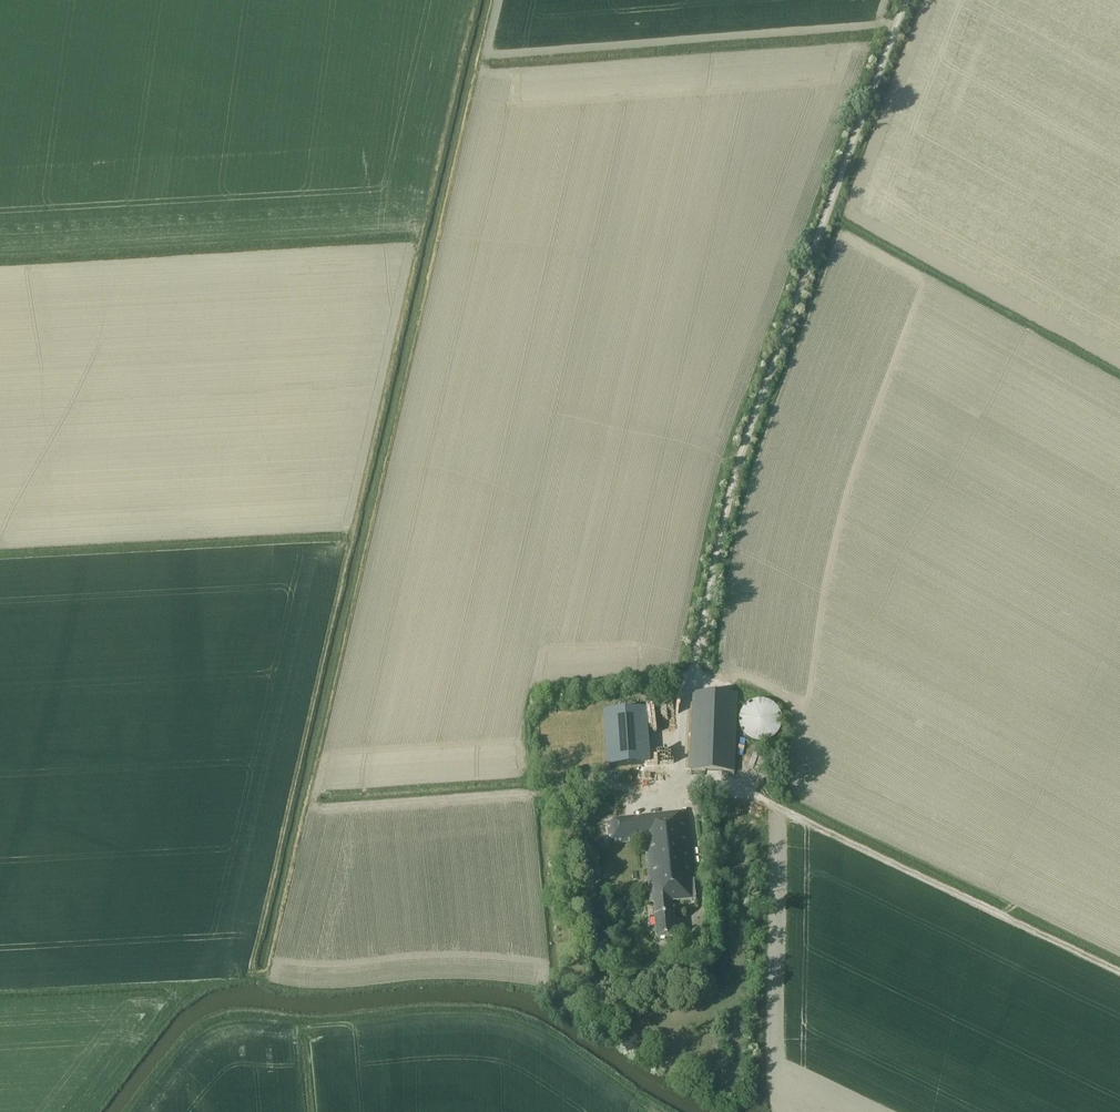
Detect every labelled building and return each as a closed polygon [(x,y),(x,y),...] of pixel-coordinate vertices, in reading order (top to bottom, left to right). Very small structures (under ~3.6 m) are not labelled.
[(735,772),(737,694),(693,692),(690,775),(704,776),(704,771),(735,772)] [(780,741),(783,706),(763,705),(762,716),(751,715),(749,739),(780,741)] [(643,764),(641,746),(608,749),(609,767),(643,764)] [(656,764),(641,765),(641,774),(656,773),(656,764)] [(619,782),(619,773),(598,772),(598,782),(619,782)] [(688,881),(694,881),(686,814),(686,812),(607,821),(608,823),(610,844),(644,840),(648,886),(661,885),(661,887),(663,887),(663,882),(665,882),(666,887),(688,885),(688,881)] [(648,886),(649,896),(654,896),(654,893),(662,893),(665,893),(665,902),(672,902),(696,900),(696,899),(694,881),(688,881),(688,885),(666,887),(665,882),(663,882),(663,887),(661,887),(661,885),(648,886)] [(673,915),(672,902),(665,902),(665,893),(662,893),(654,893),(654,896),(649,896),(650,903),(649,903),(650,903),(655,903),(655,904),(656,916),(655,916),(657,940),(675,938),(674,915),(673,915)] [(621,909),(622,906),(620,902),(617,901),(613,902),(612,906),(614,909),(617,910),(621,909)]
